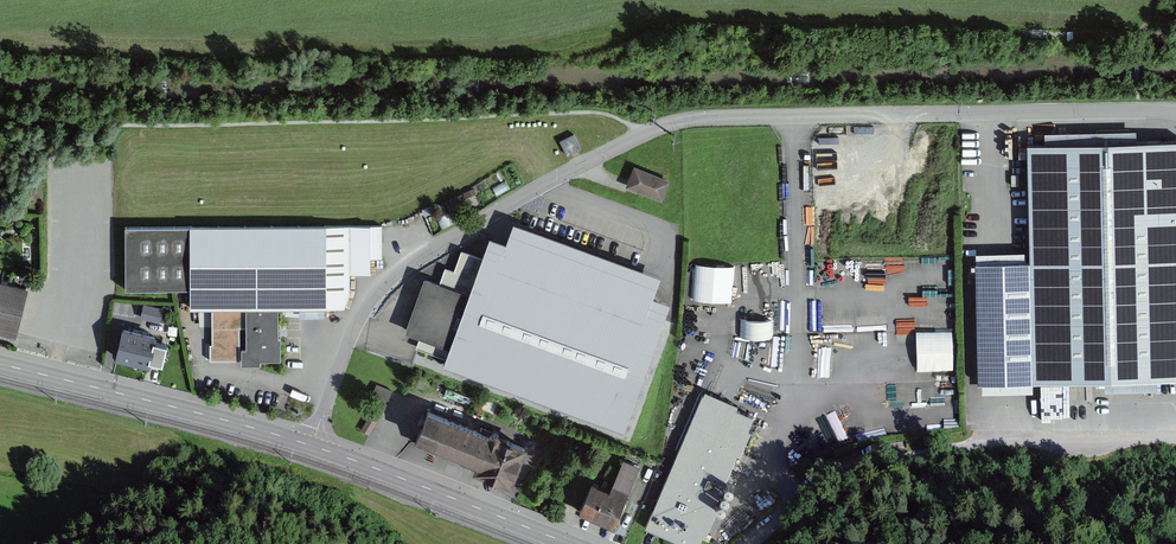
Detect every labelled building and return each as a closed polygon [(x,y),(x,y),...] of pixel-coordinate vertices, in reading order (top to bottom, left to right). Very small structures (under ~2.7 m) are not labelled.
[(1135,139),(1135,130),(1045,132),(1046,141),(1027,141),(1030,260),(1025,260),(976,261),(975,261),(978,380),(982,380),(982,392),(1033,391),(1033,382),(1103,381),(1103,391),(1157,390),(1157,378),(1175,378),(1175,138),(1135,139)] [(574,133),(559,141),(566,155),(581,148),(574,133)] [(662,198),(670,179),(634,164),(626,184),(662,198)] [(458,195),(444,201),(449,212),(463,206),(458,195)] [(653,295),(660,275),(514,223),(507,243),(490,237),(482,259),(462,252),(456,271),(445,267),(440,281),(424,276),(404,331),(419,336),(415,348),(443,358),(441,364),(624,429),(670,301),(653,295)] [(372,224),(124,225),(125,289),(189,289),(189,308),(216,308),(216,326),(247,326),(247,306),(277,306),(346,305),(350,290),(350,273),(372,273),(372,257),(372,224)] [(372,224),(372,257),(382,257),(382,224),(372,224)] [(976,252),(976,261),(1025,260),(1025,251),(976,252)] [(731,300),(732,264),(694,262),(693,298),(731,300)] [(16,336),(28,286),(0,279),(0,332),(16,336)] [(163,308),(144,302),(140,315),(160,320),(163,308)] [(247,306),(247,326),(246,347),(241,346),(241,364),(261,364),(261,359),(281,359),(281,337),(277,337),(277,306),(247,306)] [(772,320),(740,319),(740,336),(772,336),(772,320)] [(156,334),(123,326),(115,357),(150,366),(152,358),(163,361),(168,342),(155,339),(156,334)] [(952,331),(917,331),(917,370),(952,370),(952,331)] [(237,351),(211,350),(210,362),(237,362),(237,351)] [(377,383),(369,402),(385,408),(393,390),(377,383)] [(738,404),(705,390),(645,527),(684,543),(698,543),(701,535),(704,537),(717,508),(713,507),(737,454),(740,455),(750,431),(747,429),(753,416),(736,409),(738,404)] [(475,466),(489,429),(429,405),(414,443),(475,466)] [(834,411),(819,419),(831,443),(847,434),(834,411)] [(369,415),(361,428),(369,433),(377,420),(369,415)] [(511,484),(527,443),(489,429),(475,466),(473,470),(511,484)] [(623,459),(609,490),(626,498),(640,467),(623,459)] [(728,489),(730,490),(731,489),(732,488),(733,487),(733,485),(733,484),(733,483),(732,482),(730,481),(729,481),(728,481),(727,482),(725,482),(725,484),(725,485),(725,487),(726,488),(727,489),(728,489)] [(609,490),(591,482),(578,512),(613,527),(626,498),(609,490)] [(724,498),(726,498),(727,498),(728,497),(729,495),(729,494),(729,493),(729,491),(728,490),(727,490),(725,489),(724,490),(723,490),(722,491),(721,492),(721,494),(721,495),(722,497),(723,498),(724,498)] [(721,507),(722,507),(723,507),(725,506),(725,505),(726,503),(726,502),(725,501),(724,499),(723,499),(722,499),(720,499),(719,499),(718,500),(717,501),(717,503),(717,504),(718,506),(719,507),(721,507)]
